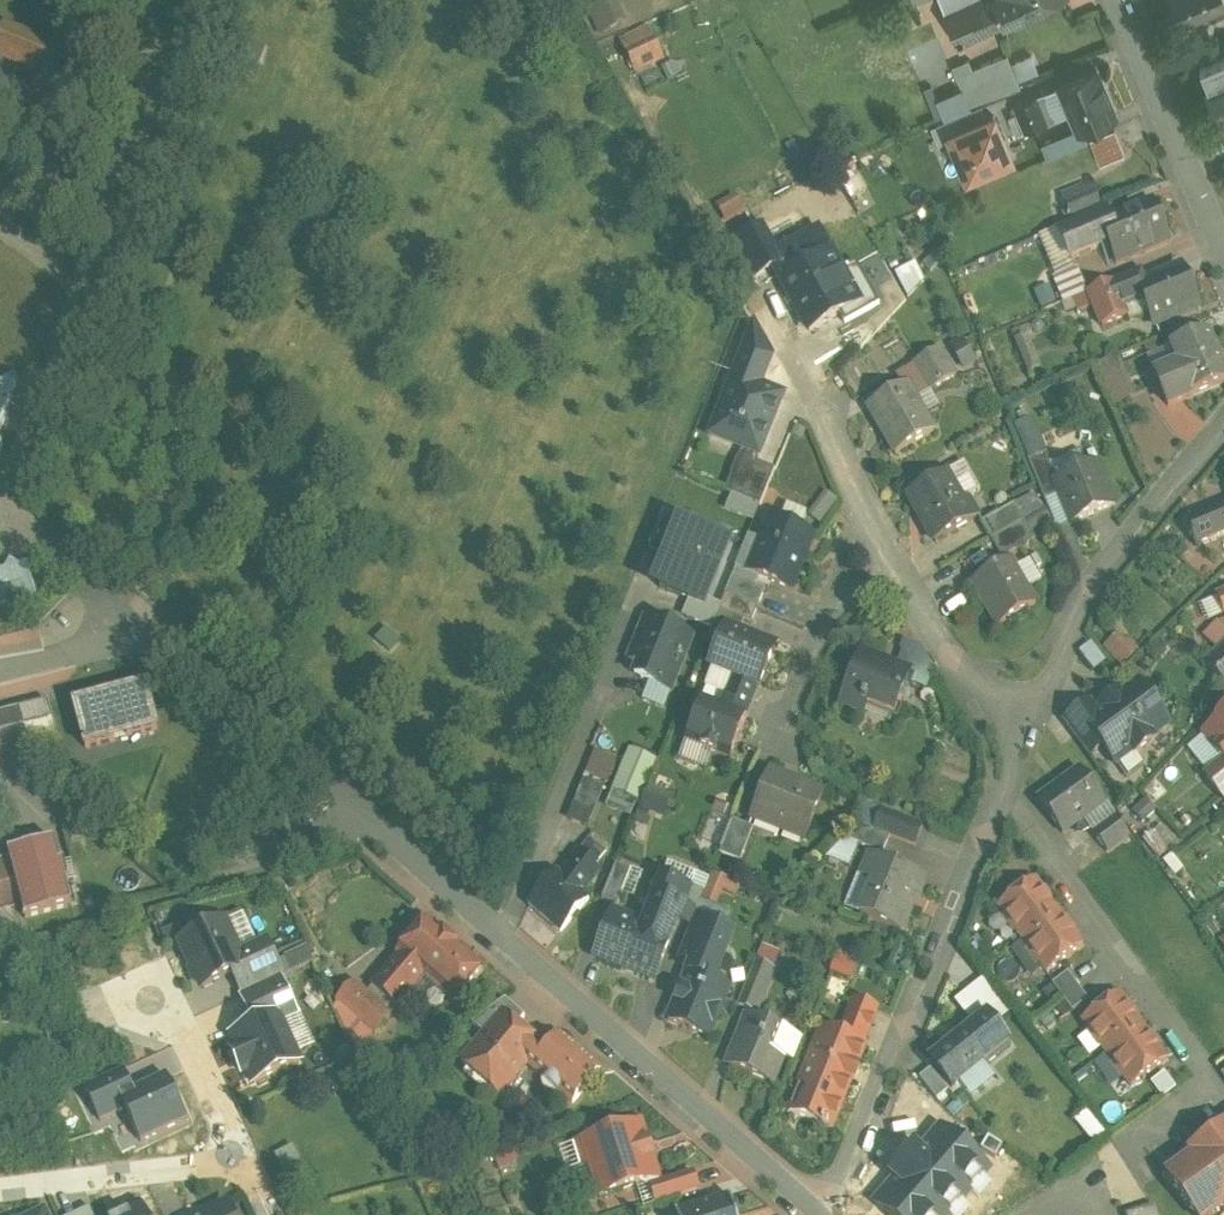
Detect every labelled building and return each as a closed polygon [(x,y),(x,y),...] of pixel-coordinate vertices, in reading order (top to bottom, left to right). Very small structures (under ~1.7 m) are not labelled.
[(930,24),(879,42),(890,73),(916,64),(942,55),(942,53),(961,47),(945,0),(930,0),(922,3),(930,24)] [(950,14),(962,42),(965,41),(963,38),(1052,0),(982,0),(950,14)] [(1182,25),(1223,7),(1223,0),(1172,0),(1182,25)] [(607,5),(594,11),(605,32),(618,26),(607,5)] [(891,18),(880,23),(885,35),(896,30),(891,18)] [(638,76),(668,63),(652,27),(622,40),(638,76)] [(7,28),(0,44),(0,63),(39,78),(34,91),(57,100),(66,77),(63,75),(71,54),(7,28)] [(69,38),(70,36),(69,34),(68,33),(67,32),(65,31),(63,32),(62,33),(61,34),(60,36),(61,38),(62,39),(63,40),(65,41),(67,40),(68,39),(69,38)] [(1008,54),(959,75),(973,109),(1022,87),(1008,54)] [(1098,69),(1060,85),(1079,131),(1117,115),(1098,69)] [(1027,99),(1016,104),(1018,109),(1028,131),(1049,122),(1038,95),(1027,99)] [(994,115),(950,133),(967,176),(1012,157),(994,115)] [(1043,142),(1077,128),(1072,115),(1038,129),(1043,142)] [(1092,140),(1103,165),(1129,154),(1118,129),(1092,140)] [(1064,192),(1072,216),(1106,205),(1098,181),(1064,192)] [(815,183),(798,192),(807,208),(824,199),(815,183)] [(722,212),(728,221),(752,206),(746,196),(722,212)] [(1110,222),(1109,222),(1117,240),(1108,244),(1108,246),(1117,266),(1171,243),(1154,203),(1110,222)] [(1105,210),(1058,230),(1072,262),(1108,246),(1108,244),(1117,240),(1109,222),(1110,222),(1105,210)] [(832,254),(783,281),(811,332),(849,310),(851,309),(847,302),(847,301),(846,301),(834,280),(843,275),(832,254)] [(907,294),(927,287),(920,265),(900,272),(907,294)] [(1148,282),(1139,286),(1139,287),(1119,295),(1124,309),(1145,300),(1157,328),(1199,310),(1182,268),(1148,282)] [(1143,271),(1114,284),(1119,295),(1139,287),(1139,286),(1148,282),(1143,271)] [(1114,284),(1089,295),(1094,307),(1103,329),(1128,319),(1124,309),(1119,295),(1114,284)] [(871,287),(847,301),(847,302),(851,309),(849,310),(853,316),(852,317),(868,345),(890,321),(871,287)] [(1089,295),(1073,301),(1079,314),(1094,307),(1089,295)] [(1172,348),(1180,367),(1193,398),(1223,385),(1223,369),(1209,333),(1172,348)] [(939,351),(917,364),(933,392),(955,379),(939,351)] [(1180,367),(1156,377),(1169,408),(1193,398),(1180,367)] [(20,387),(13,379),(0,385),(0,438),(20,387)] [(783,398),(736,379),(712,437),(759,456),(783,398)] [(908,387),(873,407),(888,433),(884,436),(896,456),(935,433),(908,387)] [(1046,455),(1029,462),(1046,502),(1061,496),(1056,483),(1057,482),(1046,455)] [(758,465),(753,467),(740,499),(761,508),(776,472),(758,465)] [(1057,482),(1056,483),(1061,496),(1073,525),(1114,508),(1096,466),(1057,482)] [(946,475),(910,496),(926,523),(925,524),(936,544),(980,518),(969,498),(962,502),(946,475)] [(717,491),(687,479),(675,509),(705,521),(717,491)] [(1016,506),(982,525),(992,542),(1025,522),(1016,506)] [(1188,523),(1198,547),(1223,536),(1223,507),(1188,523)] [(684,520),(667,512),(649,554),(667,561),(682,524),(684,520)] [(815,538),(772,521),(750,575),(791,591),(804,559),(806,560),(815,538)] [(1025,522),(992,542),(1003,561),(1036,542),(1025,522)] [(730,544),(682,524),(667,561),(656,588),(704,607),(730,544)] [(1169,528),(1162,535),(1171,543),(1178,536),(1169,528)] [(39,602),(29,566),(20,568),(11,563),(5,572),(0,574),(0,613),(39,602)] [(1010,563),(975,584),(987,605),(986,605),(999,628),(1037,606),(1026,587),(1025,588),(1010,563)] [(759,608),(726,595),(720,612),(745,623),(752,625),(759,608)] [(745,623),(720,612),(714,627),(726,632),(727,629),(741,634),(745,623)] [(644,619),(628,659),(641,664),(657,625),(644,619)] [(693,639),(657,625),(641,664),(636,678),(671,692),(693,639)] [(741,634),(727,629),(726,632),(711,670),(713,671),(734,679),(722,708),(748,718),(759,689),(760,689),(776,648),(741,634)] [(1123,667),(1140,650),(1122,633),(1105,649),(1123,667)] [(1205,668),(1223,686),(1223,647),(1205,668)] [(911,676),(861,656),(842,705),(864,714),(868,703),(895,714),(911,676)] [(734,679),(713,671),(706,688),(709,690),(704,701),(722,708),(734,679)] [(151,684),(74,704),(86,754),(163,734),(151,684)] [(1139,686),(1121,699),(1119,695),(1102,708),(1105,712),(1099,716),(1115,739),(1104,748),(1116,764),(1134,750),(1137,755),(1153,742),(1151,738),(1168,725),(1139,686)] [(704,701),(704,700),(687,744),(731,762),(748,718),(722,708),(704,701)] [(0,716),(0,759),(60,743),(49,703),(0,716)] [(1090,704),(1065,723),(1090,758),(1104,748),(1115,739),(1099,716),(1090,704)] [(1223,741),(1223,719),(1213,728),(1223,741)] [(633,752),(616,792),(638,802),(655,762),(633,752)] [(1081,771),(1039,802),(1063,835),(1105,804),(1081,771)] [(791,782),(771,773),(754,815),(785,827),(783,831),(806,841),(824,796),(791,783),(791,782)] [(602,793),(585,786),(571,821),(588,828),(602,793)] [(672,799),(649,789),(642,807),(664,816),(672,799)] [(923,827),(883,812),(875,832),(915,847),(923,827)] [(1117,820),(1095,836),(1108,854),(1130,837),(1117,820)] [(734,822),(721,856),(741,864),(755,830),(734,822)] [(891,839),(860,826),(846,841),(883,856),(891,839)] [(1159,858),(1179,844),(1165,826),(1146,840),(1159,858)] [(607,854),(589,840),(580,852),(598,865),(607,854)] [(24,908),(26,916),(25,916),(26,920),(73,908),(72,904),(70,905),(65,885),(70,884),(65,865),(60,866),(55,846),(56,846),(55,843),(9,855),(10,858),(11,858),(12,862),(0,865),(0,914),(24,908)] [(854,866),(859,847),(842,843),(837,862),(854,866)] [(580,852),(562,876),(557,873),(529,906),(562,934),(590,901),(583,895),(603,869),(598,865),(580,852)] [(923,879),(872,858),(864,879),(876,884),(863,917),(901,933),(923,879)] [(697,876),(669,865),(663,881),(691,892),(697,876)] [(617,866),(603,902),(619,908),(633,872),(617,866)] [(727,881),(713,876),(707,891),(714,893),(724,888),(727,881)] [(691,892),(663,881),(645,926),(673,937),(679,924),(692,929),(695,920),(704,897),(691,892)] [(741,887),(727,881),(724,888),(738,894),(741,887)] [(1060,916),(1036,883),(1001,908),(1025,942),(1060,916)] [(1214,917),(1223,931),(1223,910),(1214,917)] [(645,926),(614,914),(596,959),(656,982),(673,937),(645,926)] [(1083,946),(1060,916),(1025,942),(1047,972),(1083,946)] [(227,919),(175,942),(197,992),(233,976),(246,970),(241,961),(245,959),(227,919)] [(693,965),(718,976),(734,936),(695,920),(692,929),(679,960),(693,965)] [(484,970),(429,922),(400,956),(401,957),(374,988),(399,1009),(426,977),(456,1003),(484,970)] [(245,959),(241,961),(246,970),(233,976),(242,996),(281,979),(284,977),(271,948),(245,959)] [(856,983),(862,966),(840,958),(834,975),(856,983)] [(715,984),(718,976),(693,965),(670,1023),(711,1040),(730,991),(715,984)] [(1069,975),(1054,986),(1064,1000),(1079,989),(1069,975)] [(770,983),(752,976),(739,1008),(757,1015),(770,983)] [(239,997),(252,1024),(276,1013),(281,1023),(298,1016),(281,979),(242,996),(239,997)] [(953,1001),(972,1026),(984,1016),(993,1028),(1010,1015),(982,979),(953,1001)] [(392,1016),(354,983),(337,1002),(376,1035),(392,1016)] [(1079,989),(1064,1000),(1074,1013),(1089,1002),(1079,989)] [(1121,995),(1082,1023),(1106,1057),(1145,1030),(1121,995)] [(507,1001),(473,1026),(487,1037),(496,1026),(498,1028),(506,1019),(517,1029),(526,1019),(507,1001)] [(879,1011),(854,1001),(842,1031),(867,1041),(879,1011)] [(276,1013),(227,1037),(233,1048),(227,1051),(241,1080),(247,1077),(252,1089),(300,1066),(281,1023),(276,1013)] [(993,1028),(984,1016),(972,1026),(924,1063),(948,1094),(1008,1048),(993,1028)] [(517,1029),(506,1019),(498,1028),(496,1026),(487,1037),(464,1065),(500,1097),(528,1065),(533,1069),(546,1053),(517,1029)] [(784,1034),(750,1020),(730,1069),(772,1086),(782,1059),(775,1056),(784,1034)] [(1145,1030),(1106,1057),(1129,1089),(1168,1062),(1145,1030)] [(865,1048),(824,1031),(802,1088),(810,1091),(800,1117),(826,1127),(825,1130),(833,1134),(837,1125),(834,1124),(842,1104),(843,1104),(865,1048)] [(601,1074),(560,1038),(546,1053),(533,1069),(546,1081),(560,1093),(574,1105),(601,1074)] [(121,1098),(133,1093),(123,1072),(85,1090),(100,1122),(126,1110),(121,1098)] [(928,1072),(918,1080),(935,1101),(945,1093),(928,1072)] [(126,1110),(141,1143),(187,1122),(167,1077),(133,1093),(121,1098),(126,1110)] [(560,1093),(546,1081),(544,1085),(544,1090),(547,1094),(552,1096),(557,1096),(560,1093)] [(638,1127),(579,1146),(586,1170),(591,1169),(600,1199),(641,1186),(654,1193),(652,1187),(662,1184),(653,1158),(654,1158),(654,1155),(645,1158),(642,1148),(648,1146),(647,1144),(644,1145),(638,1127)] [(1190,1154),(1194,1158),(1167,1177),(1195,1214),(1219,1214),(1223,1211),(1223,1212),(1223,1129),(1190,1154)] [(967,1159),(947,1142),(925,1167),(945,1185),(967,1159)] [(896,1171),(869,1200),(886,1214),(946,1214),(931,1201),(945,1185),(925,1167),(918,1174),(922,1178),(914,1187),(896,1171)] [(699,1193),(693,1174),(662,1184),(652,1187),(654,1193),(658,1206),(699,1193)] [(676,1214),(736,1214),(730,1197),(676,1214)] [(142,1204),(118,1214),(147,1214),(142,1204)]
